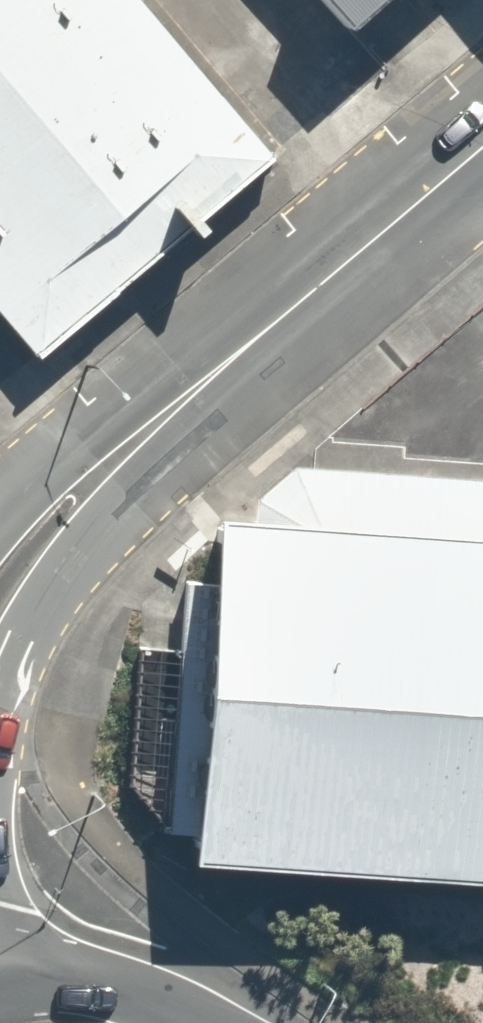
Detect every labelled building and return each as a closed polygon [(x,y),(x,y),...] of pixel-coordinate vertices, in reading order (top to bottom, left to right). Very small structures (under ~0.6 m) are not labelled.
[(34,364),(272,164),(133,0),(0,0),(0,324),(34,364)] [(374,0),(310,0),(338,32),(374,0)] [(298,458),(213,521),(184,854),(482,880),(482,474),(298,458)]
